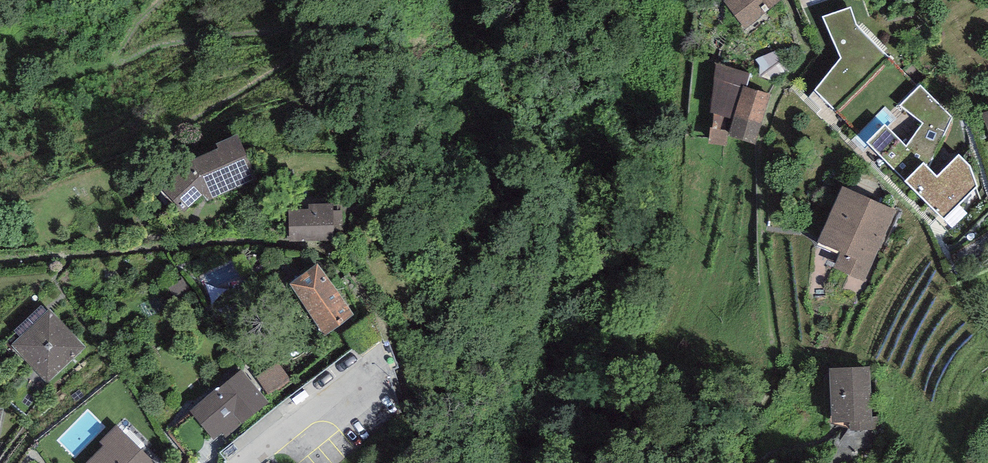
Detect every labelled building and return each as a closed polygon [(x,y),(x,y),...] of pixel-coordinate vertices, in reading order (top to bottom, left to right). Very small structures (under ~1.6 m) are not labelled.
[(745,26),(777,0),(726,0),(745,26)] [(852,10),(823,20),(842,56),(816,88),(859,132),(910,81),(858,27),(852,10)] [(750,73),(713,59),(710,112),(713,112),(712,125),(709,125),(709,141),(726,144),(729,134),(755,143),(771,93),(747,84),(750,73)] [(936,176),(929,169),(952,115),(920,84),(901,103),(922,122),(905,144),(885,123),(867,139),(937,214),(979,175),(959,154),(936,176)] [(189,160),(159,188),(182,215),(203,194),(207,201),(259,179),(240,134),(217,142),(219,148),(189,160)] [(892,209),(842,188),(818,243),(842,253),(837,265),(863,276),(892,209)] [(333,202),(308,203),(308,209),(288,210),(289,242),(334,241),(334,234),(343,234),(343,204),(333,204),(333,202)] [(355,314),(316,263),(288,282),(325,336),(355,314)] [(86,348),(49,309),(11,345),(47,383),(86,348)] [(278,361),(256,377),(269,395),(291,380),(278,361)] [(882,368),(830,369),(831,435),(883,434),(882,368)] [(218,387),(190,411),(214,440),(222,433),(226,438),(269,402),(242,370),(220,389),(218,387)] [(116,424),(100,440),(105,445),(87,462),(156,462),(116,424)]
